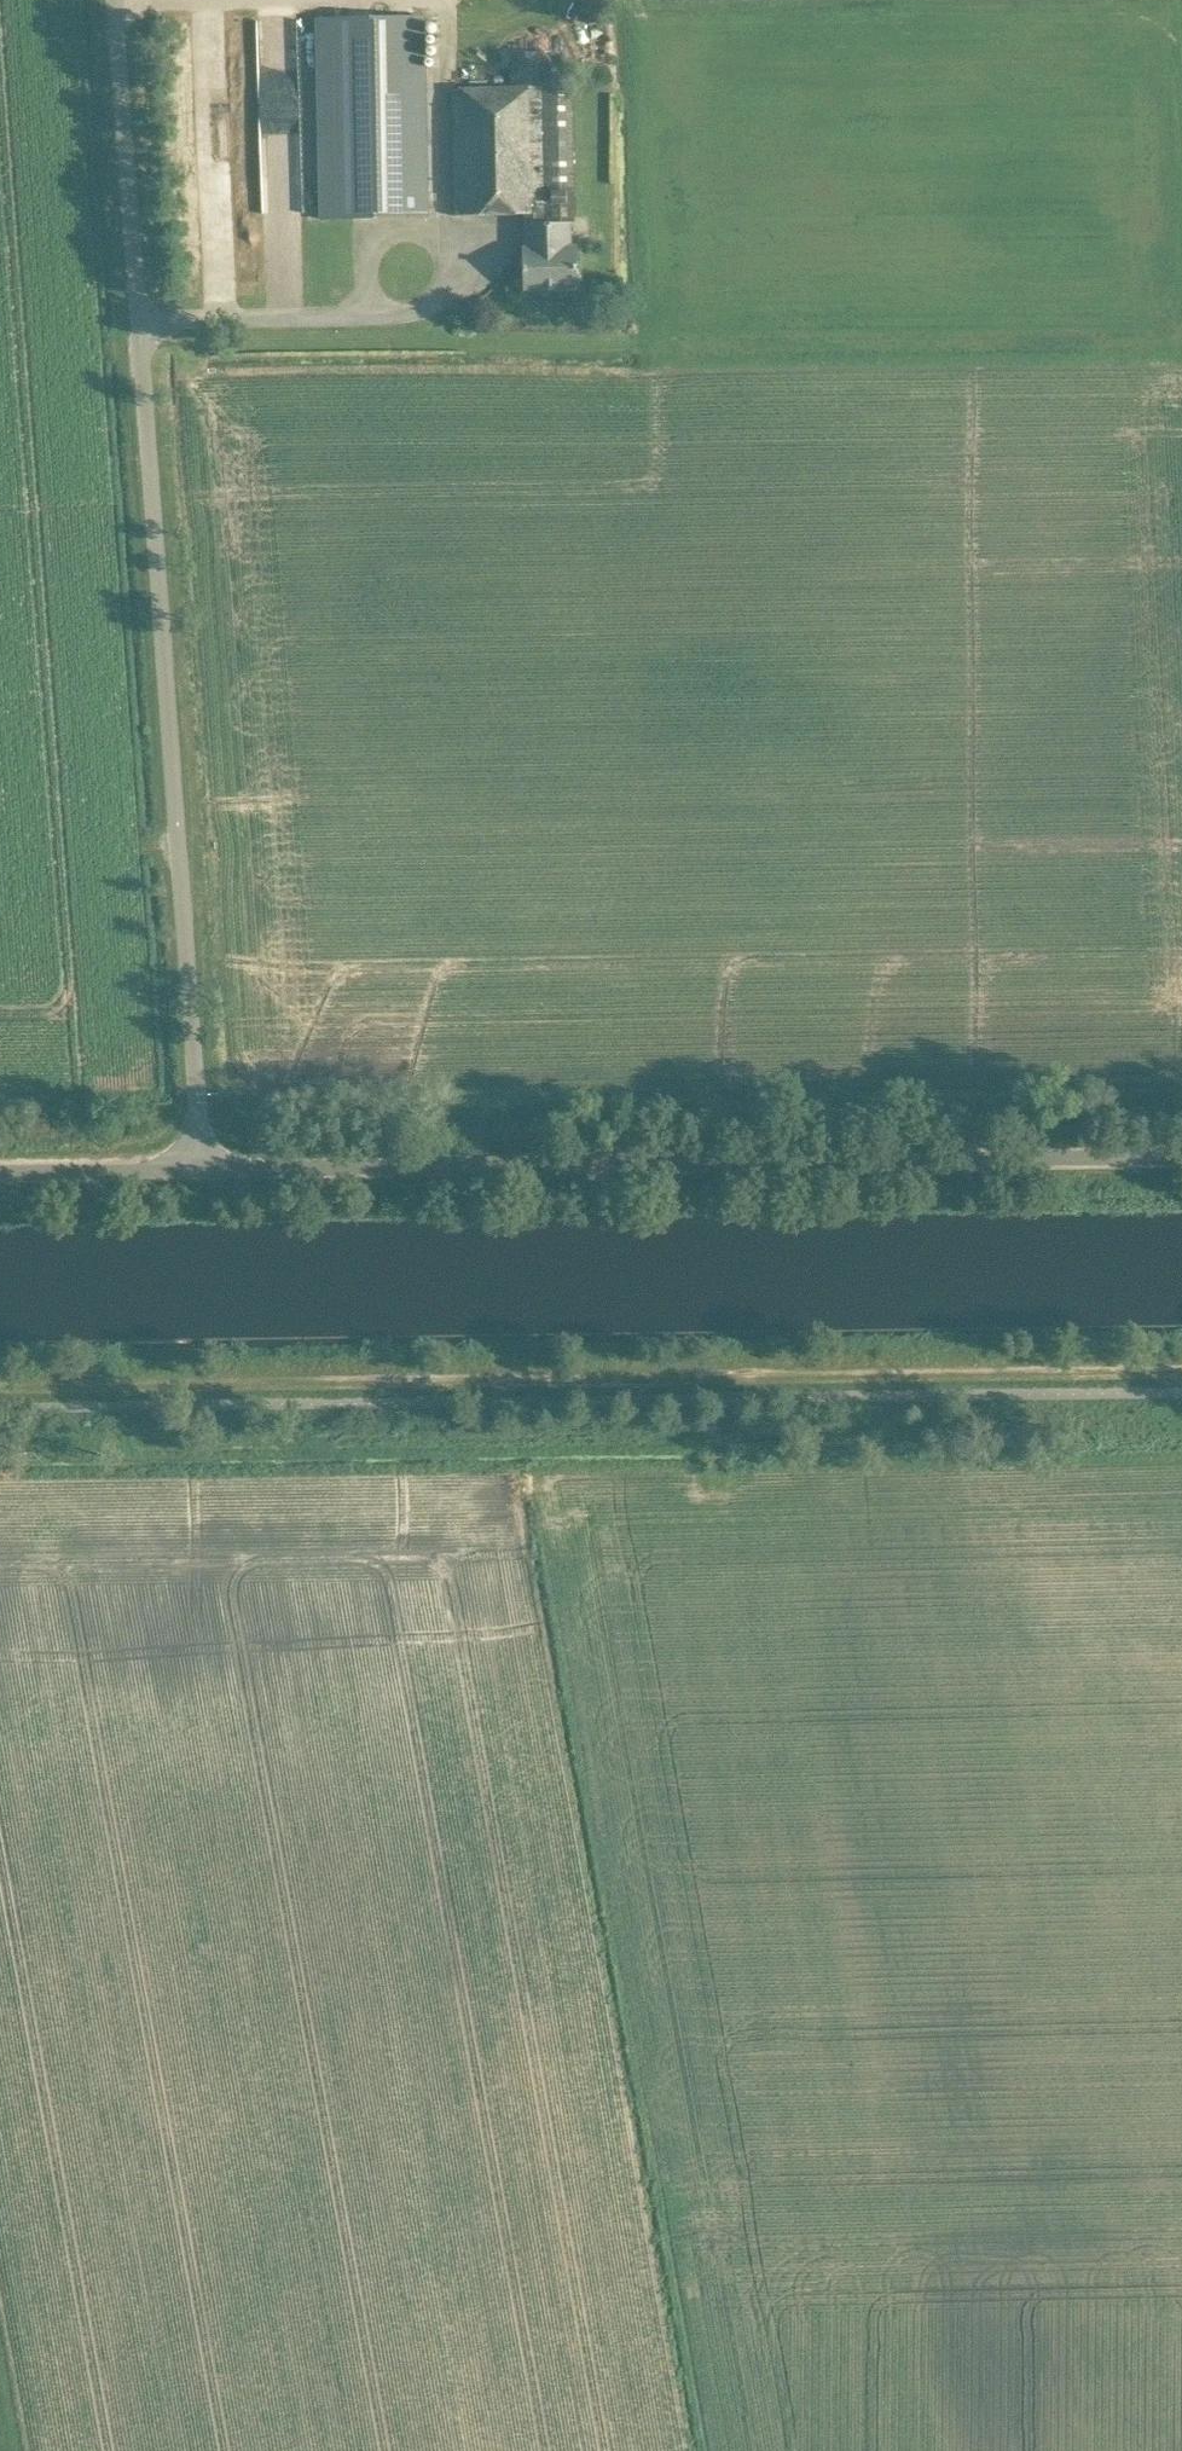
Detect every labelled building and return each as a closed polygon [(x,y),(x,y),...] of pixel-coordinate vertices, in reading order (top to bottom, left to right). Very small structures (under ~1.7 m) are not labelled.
[(423,17),(318,19),(322,219),(427,217),(423,17)] [(512,88),(478,90),(453,90),(456,216),(525,214),(526,225),(534,225),(535,249),(524,249),(524,290),(578,288),(577,247),(571,248),(570,222),(575,217),(574,187),(582,187),(581,167),(574,167),(571,67),(540,68),(539,52),(512,53),(512,88)]
